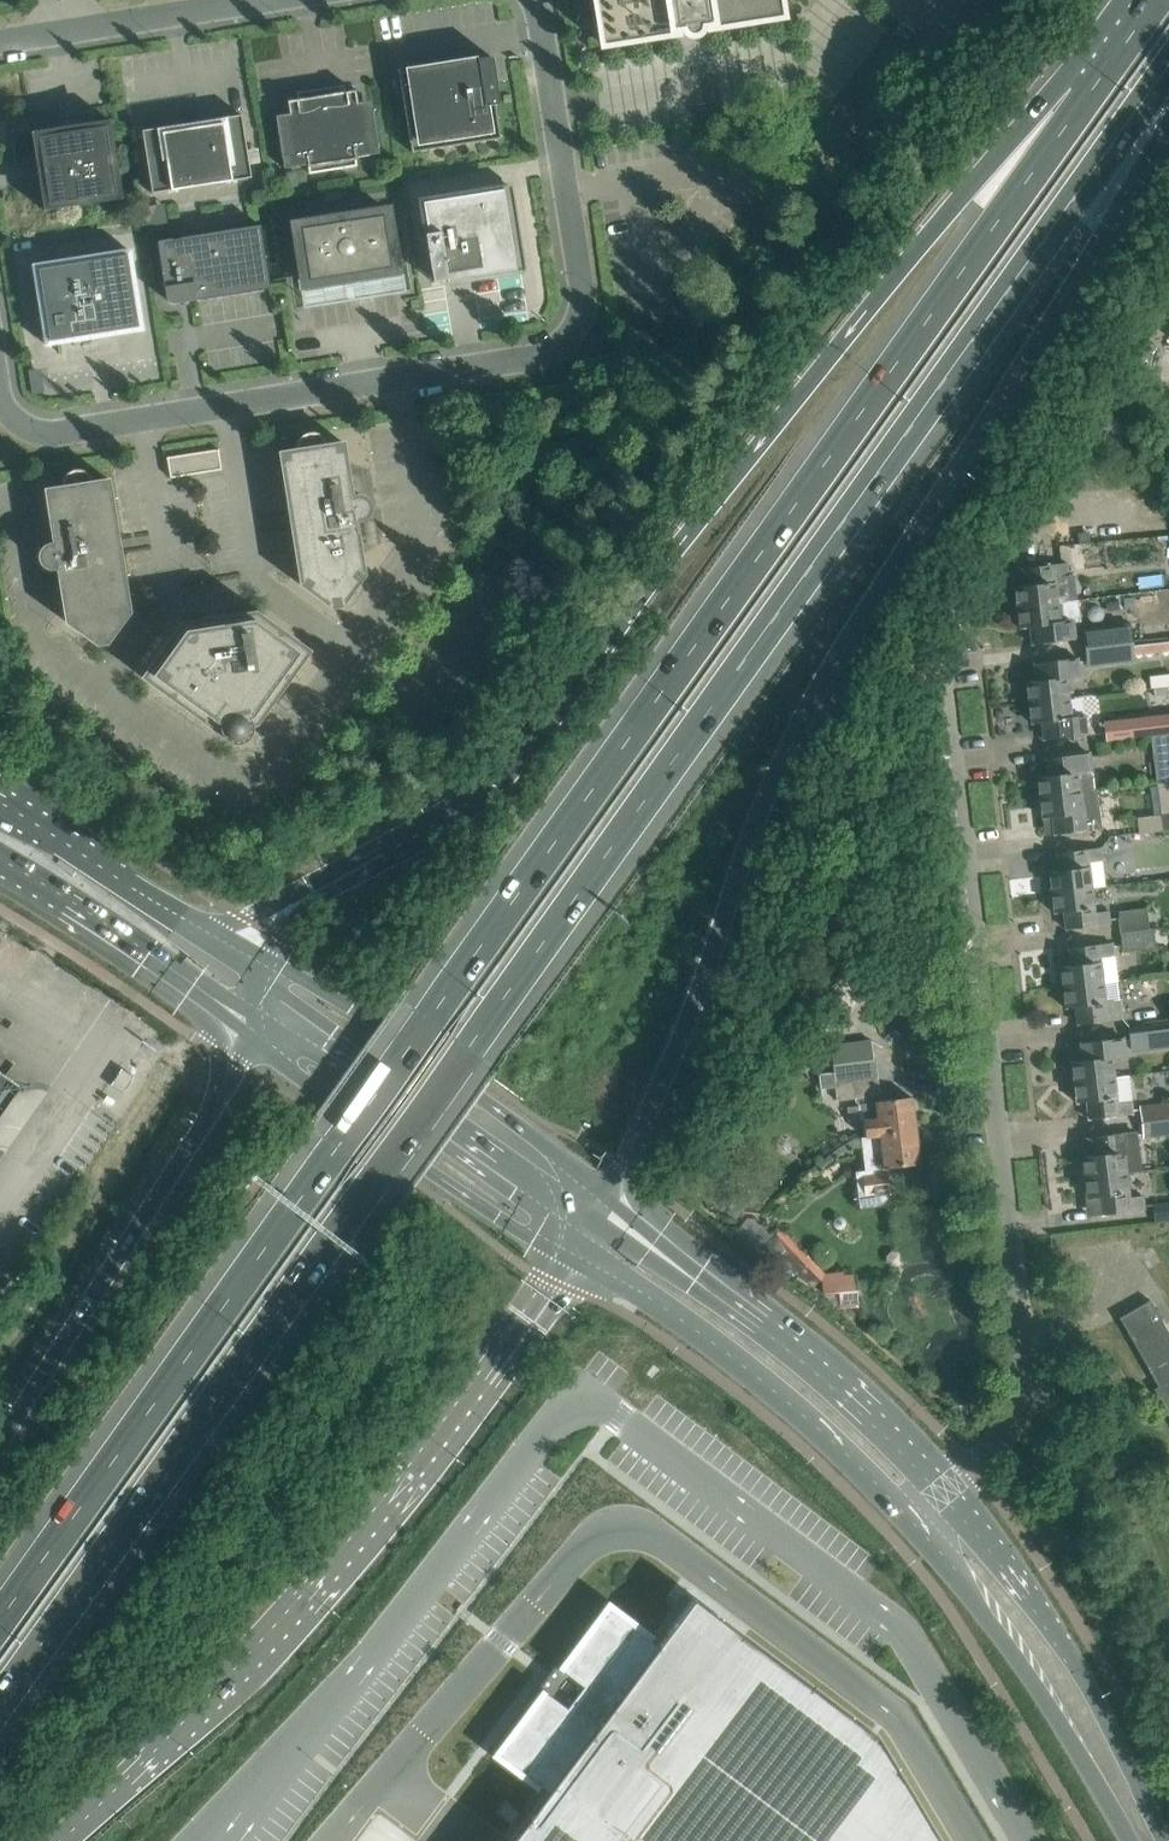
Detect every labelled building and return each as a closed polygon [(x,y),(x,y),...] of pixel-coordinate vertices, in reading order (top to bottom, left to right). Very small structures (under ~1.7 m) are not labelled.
[(682,28),(684,32),(687,34),(691,34),(695,33),(698,29),(699,25),(707,24),(708,28),(780,16),(778,0),(594,0),(601,45),(674,33),(673,29),(682,28)] [(464,59),(398,69),(411,152),(499,138),(494,104),(499,104),(491,57),(477,59),(477,61),(465,63),(464,59)] [(287,101),(289,114),(275,116),(284,168),(307,165),(309,173),(356,166),(355,157),(379,153),(370,100),(357,103),(355,90),(345,92),(343,85),(296,92),(297,99),(287,101)] [(241,114),(198,121),(199,126),(184,128),(183,123),(141,130),(151,193),(251,177),(241,114)] [(31,132),(35,160),(43,210),(121,198),(109,120),(77,125),(76,118),(61,120),(62,127),(31,132)] [(426,234),(424,234),(430,270),(432,282),(445,280),(446,282),(447,282),(447,279),(479,274),(479,277),(523,269),(510,187),(420,201),(426,234)] [(402,274),(391,204),(288,221),(299,290),(345,283),(346,288),(357,287),(356,281),(402,274)] [(157,241),(166,297),(167,301),(170,303),(174,303),(178,302),(180,299),(180,295),(189,294),(190,301),(269,288),(259,225),(157,241)] [(142,329),(138,304),(129,250),(32,265),(45,345),(142,329)] [(639,373),(627,374),(629,387),(641,385),(639,373)] [(343,442),(326,445),(324,440),(321,436),(316,433),(311,432),(306,433),(301,435),(298,439),(296,444),(296,450),(279,452),(288,508),(291,507),(290,506),(295,505),(299,529),(294,530),(294,528),(291,529),(300,585),(331,607),(341,606),(364,575),(355,520),(361,519),(367,514),(369,506),(365,499),(358,496),(351,497),(343,442)] [(218,451),(218,449),(216,449),(216,450),(168,457),(166,457),(166,459),(167,459),(170,478),(221,470),(218,451)] [(108,479),(91,482),(90,477),(86,473),(82,470),(77,469),(71,470),(67,473),(63,477),(62,481),(62,487),(44,489),(53,544),(47,545),(41,550),(39,558),(43,565),(50,568),(57,567),(65,622),(97,644),(107,643),(129,612),(120,556),(117,557),(118,558),(113,559),(109,535),(114,534),(114,535),(117,535),(108,479)] [(1164,562),(1162,540),(1063,551),(1064,563),(1067,563),(1067,565),(1075,564),(1076,571),(1164,562)] [(1024,586),(1014,587),(1017,607),(1058,602),(1055,579),(1068,577),(1068,576),(1067,571),(1067,565),(1067,563),(1064,563),(1046,565),(1022,568),(1024,586)] [(1058,602),(1017,607),(1019,628),(1029,627),(1031,644),(1075,639),(1074,626),(1073,620),(1079,619),(1077,599),(1071,600),(1058,602)] [(215,731),(220,730),(222,735),(225,739),(230,741),(235,742),(240,742),(244,739),(248,735),(250,730),(250,725),(255,724),(308,651),(255,612),(232,615),(234,623),(204,628),(203,620),(180,623),(141,677),(215,731)] [(1131,623),(1082,628),(1084,646),(1132,640),(1131,623)] [(1084,646),(1086,666),(1134,661),(1134,655),(1168,651),(1168,637),(1132,640),(1084,646)] [(1035,681),(1026,682),(1028,702),(1068,698),(1066,679),(1080,677),(1078,658),(1033,663),(1035,681)] [(1149,677),(1150,688),(1168,686),(1168,675),(1149,677)] [(1068,698),(1028,702),(1031,723),(1040,722),(1042,739),(1066,736),(1087,734),(1085,721),(1084,715),(1070,717),(1068,698)] [(1148,718),(1151,736),(1168,734),(1168,715),(1148,718)] [(1151,736),(1156,784),(1159,784),(1168,783),(1168,734),(1151,736)] [(1047,776),(1037,777),(1040,797),(1080,793),(1094,791),(1094,790),(1091,765),(1089,753),(1069,755),(1045,758),(1047,776)] [(1080,793),(1040,797),(1042,818),(1052,817),(1054,834),(1078,831),(1100,828),(1098,816),(1094,791),(1080,793)] [(1160,814),(1162,831),(1168,830),(1168,813),(1160,814)] [(1058,871),(1048,872),(1051,892),(1091,888),(1088,863),(1102,861),(1100,848),(1056,853),(1058,871)] [(1091,888),(1051,892),(1053,913),(1063,911),(1065,929),(1109,924),(1108,911),(1094,913),(1091,888)] [(1121,918),(1119,918),(1120,932),(1149,929),(1146,908),(1120,911),(1121,918)] [(1149,929),(1120,932),(1123,951),(1154,947),(1152,929),(1149,929)] [(1070,965),(1060,967),(1062,987),(1101,983),(1098,956),(1111,955),(1113,954),(1111,943),(1109,943),(1091,945),(1068,948),(1070,965)] [(829,1000),(783,1055),(800,1069),(863,992),(864,974),(848,961),(821,994),(829,1000)] [(1101,983),(1062,987),(1065,1008),(1075,1007),(1077,1024),(1121,1019),(1116,981),(1101,983)] [(1129,1028),(1131,1050),(1166,1045),(1168,1045),(1168,1023),(1156,1025),(1155,1025),(1129,1028)] [(1081,1060),(1071,1061),(1074,1082),(1112,1077),(1110,1058),(1124,1057),(1122,1038),(1103,1040),(1079,1043),(1081,1060)] [(873,1060),(832,1065),(836,1098),(877,1093),(873,1060)] [(121,1068),(110,1086),(122,1093),(133,1076),(121,1068)] [(1112,1077),(1074,1082),(1076,1103),(1086,1102),(1088,1119),(1112,1116),(1129,1114),(1127,1100),(1125,1076),(1112,1077)] [(10,1089),(0,1082),(0,1102),(10,1089)] [(887,1100),(859,1103),(863,1135),(877,1133),(877,1135),(915,1130),(911,1097),(887,1100)] [(1139,1105),(1141,1122),(1168,1119),(1168,1102),(1139,1105)] [(1141,1122),(1142,1138),(1168,1135),(1168,1119),(1141,1122)] [(915,1130),(877,1135),(882,1168),(919,1164),(915,1130)] [(1092,1155),(1082,1156),(1085,1177),(1122,1173),(1142,1171),(1137,1133),(1131,1133),(1114,1135),(1090,1138),(1092,1155)] [(885,1172),(862,1175),(864,1194),(888,1191),(885,1172)] [(1122,1173),(1085,1177),(1087,1198),(1097,1196),(1099,1214),(1123,1211),(1140,1209),(1139,1194),(1125,1195),(1122,1173)] [(1152,1203),(1154,1222),(1168,1221),(1168,1201),(1152,1203)] [(778,1233),(763,1250),(812,1292),(826,1275),(778,1233)] [(1119,1318),(1153,1378),(1168,1370),(1168,1334),(1150,1300),(1119,1318)] [(1153,1378),(1158,1386),(1153,1389),(1168,1416),(1168,1370),(1153,1378)] [(879,1737),(693,1597),(658,1643),(609,1606),(497,1755),(546,1792),(509,1840),(941,1840),(879,1737)]
